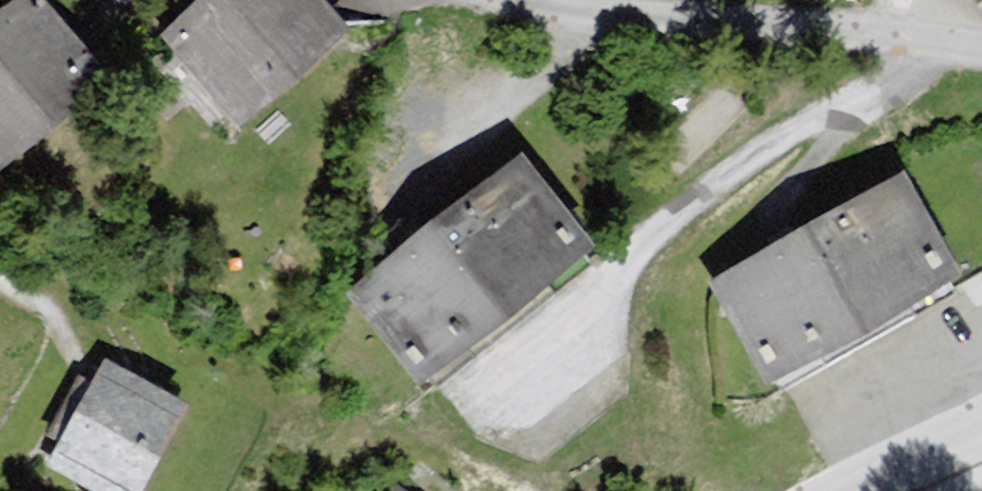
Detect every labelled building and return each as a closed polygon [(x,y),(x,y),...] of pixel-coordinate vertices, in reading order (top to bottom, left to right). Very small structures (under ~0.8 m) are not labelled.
[(0,29),(0,166),(10,178),(127,88),(51,0),(36,0),(0,29)] [(171,42),(253,126),(326,82),(369,26),(341,0),(220,0),(171,42)] [(545,157),(362,300),(441,396),(573,295),(600,273),(622,245),(545,157)] [(724,290),(791,393),(981,277),(981,268),(926,174),(724,290)] [(59,479),(90,490),(166,490),(184,464),(209,406),(117,367),(59,479)]
